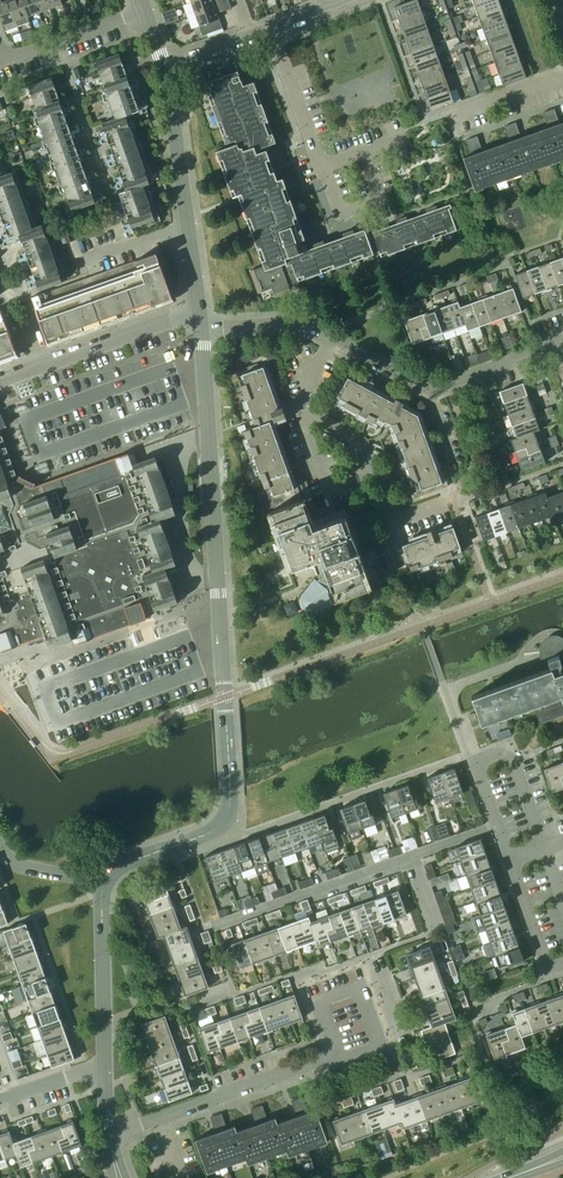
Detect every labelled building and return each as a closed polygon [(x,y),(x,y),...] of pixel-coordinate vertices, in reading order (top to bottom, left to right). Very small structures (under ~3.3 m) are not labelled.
[(15,21),(8,0),(7,0),(2,2),(1,0),(0,0),(0,14),(4,25),(4,24),(6,30),(17,26),(15,21)] [(27,16),(21,0),(8,0),(15,21),(17,26),(29,22),(27,16)] [(39,12),(34,0),(21,0),(27,16),(39,12)] [(50,8),(47,0),(34,0),(39,12),(50,8)] [(50,8),(62,4),(61,0),(47,0),(50,8)] [(213,0),(200,0),(192,3),(196,14),(215,7),(214,5),(221,3),(223,8),(230,5),(228,0),(217,0),(213,1),(213,0)] [(393,7),(398,18),(421,10),(417,0),(413,0),(393,7)] [(478,16),(501,8),(498,0),(486,0),(474,4),(478,16)] [(232,9),(230,5),(223,8),(221,3),(214,5),(215,7),(196,14),(200,27),(204,25),(207,35),(223,29),(217,14),(232,9)] [(505,19),(501,8),(478,16),(482,27),(505,19)] [(402,30),(425,22),(421,10),(398,18),(402,30)] [(174,13),(166,16),(168,21),(176,19),(174,13)] [(505,19),(482,27),(486,39),(509,31),(505,19)] [(406,42),(429,33),(425,22),(402,30),(406,42)] [(486,39),(490,51),(513,42),(509,31),(486,39)] [(429,33),(406,42),(410,53),(433,45),(429,33)] [(518,54),(513,42),(490,51),(494,62),(518,54)] [(410,53),(414,65),(437,57),(433,45),(410,53)] [(100,73),(123,65),(119,53),(96,61),(100,73)] [(522,66),(518,54),(494,62),(499,74),(522,66)] [(441,68),(437,57),(414,65),(418,76),(441,68)] [(127,76),(123,65),(100,73),(104,84),(127,76)] [(522,66),(499,74),(503,86),(526,77),(522,66)] [(446,80),(441,68),(418,76),(422,88),(446,80)] [(243,85),(241,79),(228,84),(225,75),(204,83),(226,144),(236,140),(237,144),(216,151),(233,197),(239,195),(264,266),(250,270),(259,293),(272,288),(275,297),(291,291),(290,287),(295,285),(294,283),(374,254),(369,242),(376,239),(382,255),(457,228),(450,207),(440,211),(437,204),(427,208),(429,214),(410,221),(407,215),(397,219),(399,225),(380,232),(378,226),(372,228),(371,226),(355,231),(354,228),(344,232),(346,238),(327,245),(324,239),(316,242),(313,235),(306,237),(283,177),(278,179),(267,150),(270,148),(268,144),(276,141),(253,81),(243,85)] [(116,118),(125,115),(126,115),(139,111),(140,114),(147,111),(146,109),(149,108),(146,100),(137,103),(132,91),(139,89),(138,86),(141,85),(138,78),(133,80),(133,81),(129,82),(127,76),(104,84),(107,92),(102,94),(105,102),(110,100),(116,118)] [(51,77),(28,85),(33,97),(56,89),(51,77)] [(450,91),(446,80),(422,88),(427,100),(450,91)] [(56,89),(33,97),(37,108),(60,100),(56,89)] [(454,103),(450,91),(427,100),(431,111),(454,103)] [(62,106),(60,100),(37,108),(39,117),(34,118),(37,126),(42,124),(47,139),(42,141),(45,149),(50,147),(55,162),(50,163),(53,171),(58,169),(63,184),(58,186),(61,194),(66,192),(71,207),(66,208),(69,216),(74,214),(73,210),(95,202),(96,205),(103,203),(103,200),(105,199),(102,192),(93,195),(88,183),(95,180),(94,178),(97,177),(94,169),(85,173),(80,160),(87,158),(87,155),(89,155),(86,147),(77,150),(72,138),(79,136),(79,133),(81,132),(78,124),(69,128),(64,116),(71,113),(71,111),(73,110),(70,102),(65,104),(66,105),(62,106)] [(540,129),(552,162),(562,158),(562,121),(559,122),(554,108),(542,112),(547,127),(540,129)] [(128,122),(126,115),(125,115),(116,118),(102,123),(105,131),(98,133),(99,136),(97,136),(100,144),(109,141),(113,153),(106,156),(107,158),(105,159),(108,167),(117,164),(121,176),(114,178),(115,181),(113,182),(115,189),(121,187),(120,186),(124,185),(126,190),(119,192),(122,201),(115,203),(116,206),(114,207),(117,214),(126,211),(130,223),(123,226),(124,228),(122,229),(125,237),(134,233),(132,227),(155,219),(155,222),(161,220),(158,212),(153,214),(148,199),(153,198),(150,190),(145,191),(143,185),(150,183),(147,174),(157,171),(154,163),(144,167),(139,152),(144,150),(141,142),(136,144),(131,129),(136,128),(133,120),(128,122)] [(509,141),(502,143),(513,176),(552,162),(540,129),(521,136),(515,122),(504,126),(509,141)] [(435,128),(441,144),(449,141),(443,125),(435,128)] [(502,143),(483,150),(477,135),(465,140),(471,154),(462,157),(474,190),(513,176),(502,143)] [(0,211),(0,222),(4,221),(8,233),(1,236),(2,238),(0,239),(0,240),(2,247),(22,240),(35,235),(33,232),(38,230),(37,226),(36,222),(31,224),(25,209),(30,208),(28,200),(23,202),(17,187),(22,185),(20,177),(15,179),(12,172),(2,176),(0,176),(0,210),(0,211)] [(35,235),(22,240),(23,244),(21,245),(24,253),(17,255),(18,258),(15,259),(18,266),(27,263),(32,275),(25,278),(26,280),(23,281),(26,289),(38,285),(39,290),(62,282),(59,273),(69,270),(67,262),(57,265),(50,248),(75,239),(70,227),(57,232),(60,241),(49,244),(42,225),(37,226),(38,230),(33,232),(35,235)] [(171,299),(173,299),(157,253),(32,297),(48,343),(85,330),(84,328),(100,323),(101,324),(120,318),(119,316),(135,310),(136,312),(155,305),(155,303),(171,298),(171,299)] [(549,261),(558,285),(562,283),(562,264),(560,257),(549,261)] [(549,261),(537,265),(547,291),(552,290),(551,288),(558,285),(549,261)] [(542,293),(547,291),(537,265),(526,270),(535,293),(541,291),(542,293)] [(535,293),(526,270),(514,274),(523,298),(523,297),(524,300),(529,298),(528,296),(535,293)] [(506,287),(506,289),(500,291),(505,304),(498,306),(502,318),(522,311),(514,286),(512,287),(512,285),(506,287)] [(481,296),(491,322),(502,318),(498,306),(505,304),(500,291),(486,296),(486,294),(481,296)] [(477,299),(471,302),(479,326),(491,322),(481,296),(476,298),(477,299)] [(451,302),(445,305),(454,328),(465,324),(458,304),(459,304),(457,300),(456,301),(455,298),(450,300),(451,302)] [(458,304),(465,324),(467,330),(479,326),(471,302),(464,304),(463,302),(459,304),(458,304)] [(437,305),(433,306),(442,333),(454,328),(445,305),(438,307),(437,305)] [(427,325),(420,327),(424,339),(442,333),(433,306),(428,308),(429,310),(422,313),(427,325)] [(17,354),(1,308),(0,308),(0,360),(17,354)] [(412,343),(424,339),(420,327),(427,325),(422,313),(409,318),(408,315),(404,317),(405,319),(404,319),(412,343)] [(271,347),(264,350),(269,364),(276,362),(271,347)] [(232,359),(234,366),(258,358),(256,350),(232,359)] [(469,357),(471,364),(479,361),(476,355),(469,357)] [(257,363),(236,371),(237,373),(238,376),(243,374),(246,383),(241,385),(253,417),(254,419),(256,426),(246,429),(245,424),(243,425),(237,427),(239,432),(245,430),(266,488),(270,486),(274,496),(264,499),(269,512),(300,501),(288,470),(287,466),(271,422),(274,420),(282,418),(282,417),(286,416),(283,408),(279,409),(263,366),(259,368),(257,363)] [(333,373),(336,375),(338,376),(341,369),(336,367),(333,373)] [(367,383),(369,378),(362,374),(360,379),(367,383)] [(376,418),(385,422),(390,425),(392,424),(413,482),(418,480),(422,490),(411,493),(413,498),(448,486),(447,481),(442,482),(418,415),(401,406),(403,402),(397,399),(395,403),(344,375),(329,401),(334,404),(338,397),(346,401),(344,406),(374,422),(376,418)] [(388,394),(391,390),(377,382),(375,387),(388,394)] [(499,390),(500,391),(504,402),(529,394),(526,387),(528,387),(527,383),(525,383),(524,382),(499,390)] [(529,394),(504,402),(508,414),(534,405),(533,401),(531,401),(529,394)] [(512,426),(537,417),(534,410),(536,409),(534,405),(508,414),(512,426)] [(428,410),(421,412),(426,427),(433,424),(428,410)] [(3,650),(3,651),(5,650),(10,648),(12,648),(12,647),(16,646),(18,646),(18,645),(30,641),(32,641),(32,640),(45,635),(46,637),(50,646),(49,646),(50,648),(72,640),(74,645),(89,640),(134,624),(141,621),(148,618),(147,613),(174,604),(176,603),(179,602),(178,600),(170,577),(169,578),(168,574),(166,568),(176,564),(160,519),(176,514),(171,500),(177,497),(170,477),(164,459),(157,461),(155,456),(144,460),(139,462),(138,461),(135,452),(135,451),(133,451),(128,453),(126,454),(61,477),(60,477),(43,483),(41,484),(37,485),(36,483),(30,480),(17,475),(0,428),(6,426),(1,413),(0,413),(0,651),(3,650)] [(537,430),(537,431),(542,429),(541,427),(543,427),(541,422),(539,423),(537,417),(512,426),(516,437),(537,430)] [(510,439),(515,451),(526,447),(529,454),(541,449),(536,435),(538,435),(537,431),(537,430),(516,437),(510,439)] [(444,452),(438,437),(431,440),(436,455),(444,452)] [(522,470),(546,461),(545,460),(547,459),(545,455),(544,456),(541,449),(529,454),(526,447),(515,451),(522,470)] [(489,462),(495,480),(504,476),(498,458),(489,462)] [(313,496),(311,493),(306,477),(298,480),(305,499),(313,496)] [(547,495),(546,495),(553,516),(555,521),(562,518),(562,507),(562,505),(562,504),(562,491),(551,496),(550,494),(547,495)] [(537,492),(532,494),(541,520),(553,516),(546,495),(547,495),(545,492),(538,494),(537,492)] [(528,498),(521,500),(530,524),(541,520),(532,494),(527,496),(528,498)] [(300,501),(269,512),(270,513),(273,512),(283,539),(293,568),(320,559),(325,572),(304,596),(305,597),(303,600),(303,603),(304,606),(307,608),(310,609),(313,609),(371,588),(357,550),(355,544),(352,536),(353,535),(351,529),(346,516),(316,528),(305,499),(300,501)] [(514,500),(509,502),(519,528),(530,524),(521,500),(515,502),(514,500)] [(506,506),(499,508),(507,532),(519,528),(509,502),(505,504),(506,506)] [(491,509),(486,511),(495,536),(507,532),(499,508),(492,511),(491,509)] [(484,541),(495,536),(486,511),(481,512),(482,514),(475,517),(484,541)] [(403,546),(396,549),(403,570),(451,552),(451,551),(461,547),(453,527),(437,533),(435,529),(427,531),(429,535),(402,545),(403,546)] [(382,554),(387,552),(382,538),(377,540),(382,554)] [(385,553),(377,556),(382,570),(390,567),(385,553)] [(396,579),(394,572),(384,575),(387,582),(396,579)] [(562,639),(560,638),(561,636),(558,635),(556,635),(553,635),(550,635),(548,636),(545,638),(543,640),(541,642),(540,645),(540,648),(540,651),(524,653),(524,655),(540,653),(540,654),(541,656),(539,656),(544,668),(552,665),(552,667),(472,696),(482,723),(561,694),(562,700),(562,640),(562,639)] [(477,719),(477,717),(475,712),(468,715),(471,722),(477,719)] [(562,789),(562,783),(560,776),(562,776),(562,762),(544,768),(553,792),(554,794),(559,792),(558,790),(562,789)] [(455,768),(441,773),(450,797),(463,792),(455,768)] [(450,797),(441,773),(427,777),(436,802),(450,797)] [(411,783),(397,788),(406,813),(420,808),(411,783)] [(397,788),(383,793),(392,818),(406,813),(397,788)] [(362,828),(376,823),(368,799),(354,804),(362,828)] [(362,828),(354,804),(340,808),(348,833),(362,828)] [(313,818),(322,842),(326,852),(340,847),(328,813),(313,818)] [(474,820),(477,827),(484,824),(481,817),(474,820)] [(309,847),(322,842),(313,818),(300,822),(309,847)] [(287,827),(296,852),(309,847),(300,822),(287,827)] [(433,842),(440,839),(438,832),(435,826),(428,828),(433,842)] [(282,857),(296,852),(287,827),(273,832),(282,857)] [(440,839),(447,837),(444,830),(438,832),(440,839)] [(273,832),(259,837),(268,862),(282,857),(273,832)] [(393,842),(401,840),(399,833),(391,835),(393,842)] [(255,866),(268,862),(259,837),(246,842),(255,866)] [(481,838),(456,846),(461,860),(486,851),(481,838)] [(255,866),(246,842),(232,847),(241,871),(255,866)] [(396,855),(403,853),(401,846),(394,848),(396,855)] [(227,876),(241,871),(232,847),(219,852),(227,876)] [(396,855),(394,848),(387,850),(390,857),(396,855)] [(461,860),(456,862),(461,876),(466,874),(491,866),(486,851),(461,860)] [(227,876),(219,852),(205,856),(214,881),(227,876)] [(352,863),(350,856),(343,859),(348,872),(355,870),(352,863)] [(355,870),(362,867),(359,860),(352,863),(355,870)] [(424,866),(427,873),(434,870),(431,863),(424,866)] [(471,887),(495,879),(491,866),(466,874),(471,887)] [(335,877),(342,874),(339,867),(332,870),(335,877)] [(335,877),(332,870),(325,872),(328,879),(335,877)] [(436,877),(434,870),(427,873),(429,879),(436,877)] [(308,886),(315,884),(312,877),(305,879),(308,886)] [(308,886),(305,879),(298,882),(301,889),(308,886)] [(500,892),(495,879),(471,887),(476,901),(500,892)] [(145,902),(169,893),(167,887),(169,886),(167,882),(165,882),(141,891),(145,902)] [(281,896),(287,894),(285,887),(278,889),(281,896)] [(281,896),(278,889),(271,892),(274,899),(281,896)] [(398,890),(386,894),(396,921),(400,919),(399,917),(407,914),(398,890)] [(444,897),(441,890),(434,893),(437,900),(444,897)] [(480,915),(505,906),(500,892),(476,901),(480,915)] [(149,914),(176,904),(174,899),(171,900),(169,893),(145,902),(149,914)] [(375,899),(383,922),(390,920),(391,923),(396,921),(386,894),(375,899)] [(258,897),(251,899),(253,906),(260,903),(258,897)] [(444,897),(437,900),(439,907),(446,904),(444,897)] [(251,899),(244,901),(247,908),(253,906),(251,899)] [(363,903),(373,929),(378,928),(377,925),(383,922),(375,899),(363,903)] [(352,907),(360,931),(367,928),(368,931),(373,929),(363,903),(352,907)] [(149,914),(153,925),(177,916),(175,909),(177,908),(176,904),(149,914)] [(510,920),(505,906),(480,915),(485,928),(510,920)] [(340,911),(350,937),(354,936),(354,933),(360,931),(352,907),(340,911)] [(225,908),(218,911),(220,917),(227,915),(225,908)] [(3,909),(0,910),(0,926),(8,923),(3,909)] [(340,911),(329,915),(333,928),(327,930),(331,941),(344,936),(345,939),(350,937),(340,911)] [(329,915),(311,922),(310,922),(318,943),(317,943),(318,946),(319,945),(320,948),(324,947),(323,944),(331,941),(327,930),(333,928),(329,915)] [(184,927),(184,926),(182,922),(180,923),(177,916),(153,925),(158,937),(164,935),(163,934),(184,927)] [(309,916),(297,920),(301,933),(294,936),(298,947),(312,942),(312,944),(317,943),(318,943),(310,922),(311,922),(309,916)] [(453,924),(451,917),(444,920),(446,927),(453,924)] [(297,920),(278,927),(288,953),(293,951),(292,949),(298,947),(294,936),(301,933),(297,920)] [(490,942),(515,933),(510,920),(485,928),(490,942)] [(31,936),(26,922),(4,930),(8,944),(31,936)] [(453,924),(446,927),(449,934),(456,931),(453,924)] [(164,935),(168,946),(179,942),(182,949),(194,944),(189,930),(192,930),(190,925),(188,926),(187,925),(184,926),(184,927),(163,934),(164,935)] [(278,927),(267,931),(275,956),(282,953),(283,955),(288,953),(278,927)] [(267,931),(256,935),(265,961),(269,960),(269,958),(275,956),(267,931)] [(520,947),(515,933),(490,942),(495,956),(520,947)] [(256,935),(244,940),(252,964),(259,961),(260,963),(265,961),(256,935)] [(36,949),(31,936),(8,944),(13,958),(36,949)] [(232,944),(241,968),(242,968),(242,970),(247,968),(246,966),(252,964),(244,940),(232,944)] [(443,950),(449,948),(446,941),(441,943),(443,950)] [(168,946),(174,964),(200,955),(198,950),(197,951),(194,944),(182,949),(179,942),(168,946)] [(460,945),(453,947),(456,954),(463,951),(460,945)] [(408,968),(435,958),(431,946),(407,955),(409,962),(406,963),(408,968)] [(495,956),(500,969),(524,960),(520,947),(495,956)] [(41,963),(36,949),(13,958),(18,971),(41,963)] [(463,951),(456,954),(458,961),(465,958),(463,951)] [(174,964),(178,976),(190,971),(193,979),(205,974),(200,961),(202,960),(200,955),(174,964)] [(430,981),(441,976),(435,958),(408,968),(410,973),(413,972),(415,978),(428,974),(430,981)] [(448,963),(450,970),(456,968),(453,961),(448,963)] [(23,985),(46,977),(41,963),(18,971),(23,985)] [(207,981),(205,974),(193,979),(190,971),(178,976),(185,994),(209,985),(209,984),(211,984),(209,980),(207,981)] [(419,997),(445,988),(441,976),(430,981),(428,974),(415,978),(420,992),(417,993),(419,997)] [(51,990),(46,977),(23,985),(28,999),(51,990)] [(472,977),(465,980),(468,987),(475,984),(472,977)] [(284,987),(291,985),(289,979),(282,982),(284,987)] [(273,985),(266,988),(268,993),(275,991),(273,985)] [(268,993),(266,988),(259,991),(260,996),(268,993)] [(452,1007),(445,988),(419,997),(420,1002),(423,1001),(426,1008),(438,1004),(441,1011),(452,1007)] [(56,1004),(51,990),(28,999),(33,1012),(56,1004)] [(282,998),(292,1024),(297,1022),(296,1019),(302,1017),(294,993),(282,998)] [(548,1000),(556,1024),(562,1021),(562,1006),(559,994),(553,995),(554,997),(548,1000)] [(245,995),(239,997),(242,1004),(248,1002),(245,995)] [(237,1007),(242,1004),(239,997),(234,999),(237,1007)] [(270,1002),(279,1026),(285,1024),(286,1026),(292,1024),(282,998),(270,1002)] [(540,1000),(535,1002),(544,1028),(556,1024),(548,1000),(541,1002),(540,1000)] [(258,1006),(268,1033),(273,1031),(272,1028),(279,1026),(270,1002),(258,1006)] [(531,1006),(525,1008),(533,1032),(544,1028),(535,1002),(530,1004),(531,1006)] [(60,1018),(56,1004),(33,1012),(38,1026),(60,1018)] [(456,1018),(452,1007),(441,1011),(438,1004),(426,1008),(432,1026),(445,1022),(456,1018)] [(258,1006),(247,1010),(252,1021),(245,1023),(249,1036),(262,1032),(263,1034),(268,1033),(258,1006)] [(512,1012),(516,1022),(516,1023),(517,1023),(522,1036),(533,1032),(525,1008),(518,1011),(517,1008),(512,1010),(513,1012),(512,1012)] [(252,1021),(247,1010),(229,1016),(238,1043),(244,1041),(243,1038),(249,1036),(245,1023),(252,1021)] [(141,1024),(146,1037),(158,1032),(160,1039),(172,1034),(167,1021),(170,1020),(168,1015),(166,1016),(165,1015),(141,1024)] [(234,1044),(238,1043),(229,1016),(218,1020),(222,1032),(215,1035),(219,1047),(233,1042),(234,1044)] [(65,1031),(60,1018),(38,1026),(42,1039),(65,1031)] [(213,1049),(219,1047),(215,1035),(222,1032),(218,1020),(199,1027),(207,1051),(209,1051),(209,1053),(214,1051),(213,1049)] [(449,1034),(445,1022),(432,1026),(420,1030),(420,1031),(418,1032),(419,1037),(422,1036),(427,1049),(440,1044),(438,1038),(449,1034)] [(526,1047),(522,1036),(517,1023),(516,1023),(516,1022),(511,1023),(512,1025),(505,1028),(509,1039),(502,1041),(507,1054),(526,1047)] [(495,1058),(507,1054),(502,1041),(509,1039),(505,1028),(492,1033),(491,1031),(486,1032),(487,1034),(486,1034),(495,1058)] [(70,1045),(65,1031),(42,1039),(47,1053),(70,1045)] [(174,1041),(172,1034),(160,1039),(158,1032),(146,1037),(152,1054),(178,1045),(177,1040),(174,1041)] [(456,1053),(449,1034),(438,1038),(440,1044),(427,1049),(429,1056),(427,1057),(428,1062),(431,1060),(432,1062),(456,1053)] [(75,1059),(70,1045),(47,1053),(52,1067),(75,1059)] [(152,1054),(156,1065),(181,1057),(178,1050),(180,1050),(178,1045),(152,1054)] [(183,1064),(181,1057),(156,1065),(161,1077),(187,1068),(185,1063),(183,1064)] [(531,1062),(524,1065),(525,1067),(526,1072),(534,1069),(531,1062)] [(513,1070),(515,1076),(527,1072),(526,1072),(525,1067),(513,1070)] [(161,1077),(165,1089),(189,1080),(186,1073),(189,1072),(187,1068),(161,1077)] [(512,1071),(504,1074),(506,1080),(514,1077),(512,1071)] [(463,1077),(472,1103),(485,1099),(476,1075),(469,1077),(468,1075),(463,1077)] [(453,1083),(461,1107),(472,1103),(463,1077),(458,1078),(459,1081),(453,1083)] [(192,1087),(189,1080),(165,1089),(169,1100),(194,1092),(193,1091),(195,1090),(194,1086),(192,1087)] [(440,1085),(450,1111),(461,1107),(453,1083),(446,1086),(445,1083),(440,1085)] [(430,1092),(438,1115),(450,1111),(440,1085),(435,1087),(436,1090),(430,1092)] [(417,1094),(426,1120),(438,1115),(430,1092),(423,1094),(422,1092),(417,1094)] [(415,1124),(426,1120),(417,1094),(412,1095),(413,1098),(407,1100),(415,1124)] [(296,1115),(276,1122),(287,1149),(289,1155),(327,1141),(315,1108),(308,1111),(303,1096),(291,1100),(296,1115)] [(379,1117),(383,1129),(401,1122),(402,1122),(394,1102),(395,1101),(394,1099),(392,1098),(392,1097),(388,1098),(388,1100),(381,1103),(386,1114),(379,1117)] [(402,1122),(401,1122),(403,1128),(415,1124),(407,1100),(400,1103),(399,1100),(395,1101),(394,1102),(402,1122)] [(363,1107),(372,1133),(383,1129),(379,1117),(386,1114),(381,1103),(368,1107),(367,1105),(363,1107)] [(248,1163),(287,1149),(276,1122),(274,1117),(267,1119),(262,1104),(251,1108),(256,1124),(237,1130),(246,1158),(248,1163)] [(359,1110),(352,1113),(356,1125),(349,1128),(353,1139),(372,1133),(363,1107),(358,1108),(359,1110)] [(207,1171),(246,1158),(237,1130),(235,1125),(227,1127),(222,1113),(210,1117),(216,1131),(195,1138),(207,1171)] [(342,1144),(353,1139),(349,1128),(356,1125),(352,1113),(338,1118),(337,1116),(333,1117),(334,1119),(333,1120),(342,1144)] [(68,1122),(61,1125),(65,1137),(59,1139),(63,1152),(82,1145),(73,1119),(67,1120),(68,1122)] [(42,1130),(51,1156),(63,1152),(59,1139),(65,1137),(61,1125),(47,1130),(47,1128),(42,1130)] [(5,1159),(17,1155),(12,1140),(9,1131),(8,1131),(7,1130),(3,1131),(4,1133),(0,1134),(0,1145),(5,1159)] [(29,1150),(33,1162),(51,1156),(42,1130),(37,1131),(38,1133),(31,1136),(35,1148),(29,1150)] [(12,1140),(17,1155),(21,1166),(33,1162),(29,1150),(35,1148),(31,1136),(18,1140),(17,1138),(12,1140)] [(391,1151),(387,1138),(375,1142),(380,1155),(391,1151)] [(313,1161),(302,1164),(304,1171),(315,1168),(313,1161)]
